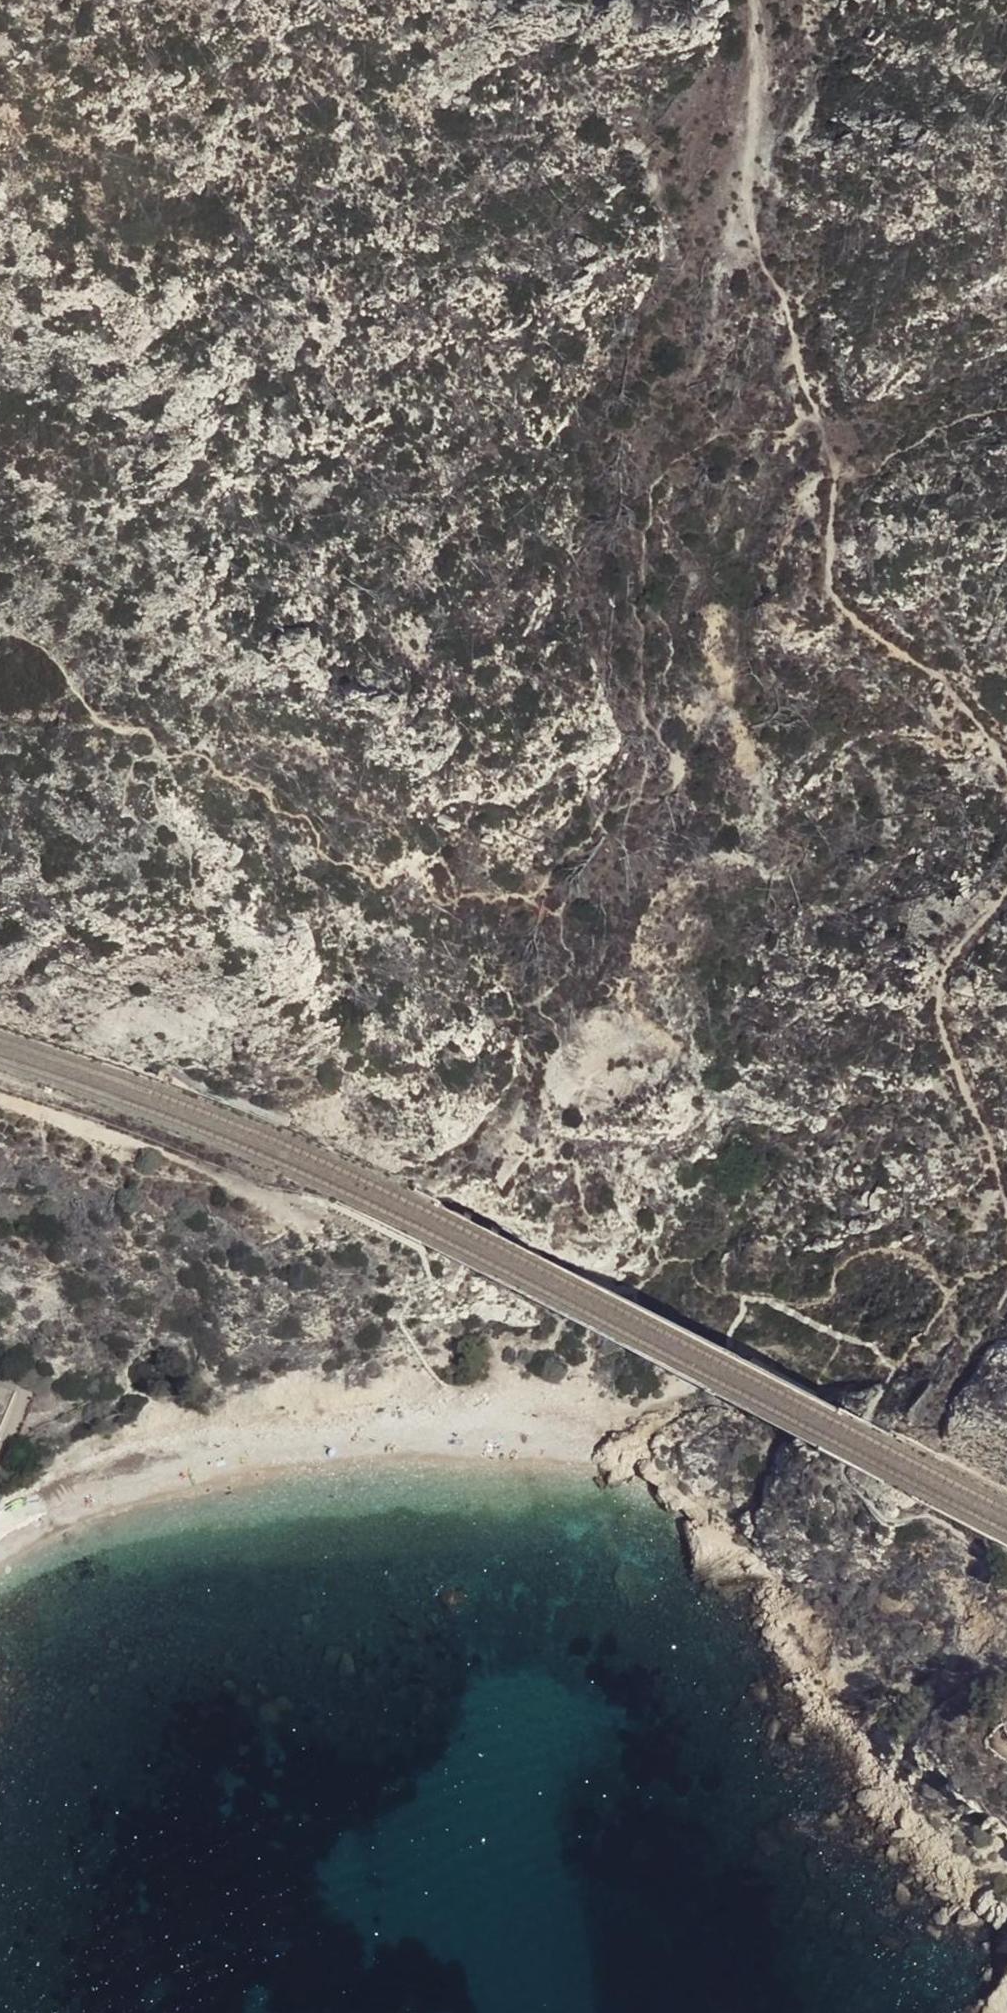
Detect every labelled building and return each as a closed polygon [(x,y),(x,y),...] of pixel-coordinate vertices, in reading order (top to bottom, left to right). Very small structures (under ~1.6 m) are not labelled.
[(11,1393),(0,1388),(0,1421),(11,1393)]
